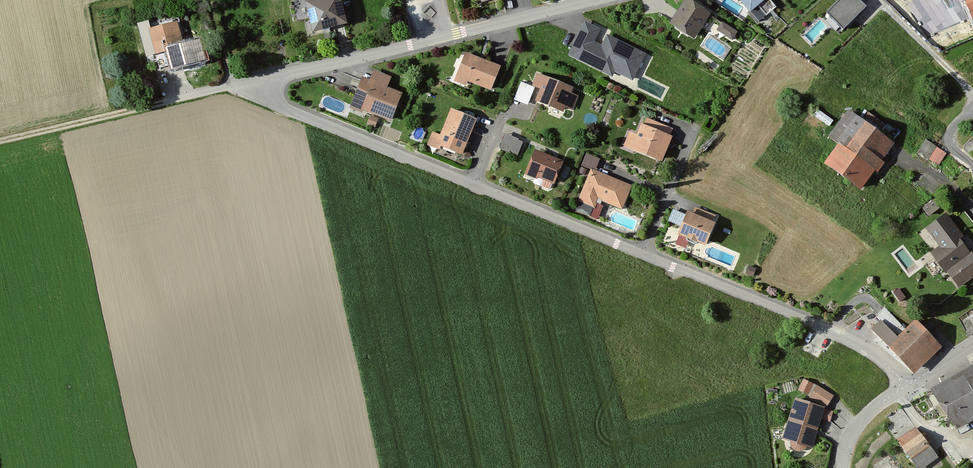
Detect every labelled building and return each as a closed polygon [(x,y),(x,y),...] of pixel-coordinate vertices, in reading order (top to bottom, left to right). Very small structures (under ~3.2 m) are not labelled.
[(300,3),(307,34),(342,26),(336,0),(315,0),(300,3)] [(685,0),(682,0),(666,26),(691,41),(708,14),(685,0)] [(750,12),(764,0),(740,0),(750,12)] [(860,0),(837,0),(826,12),(844,29),(866,6),(860,0)] [(972,20),(972,0),(964,0),(972,20)] [(429,7),(425,11),(431,17),(436,13),(429,7)] [(733,38),(739,29),(724,19),(718,28),(733,38)] [(600,30),(582,22),(566,56),(611,77),(613,73),(631,81),(644,52),(605,34),(600,45),(594,42),(600,30)] [(176,23),(145,31),(151,58),(158,56),(161,66),(166,64),(168,71),(194,64),(193,57),(204,54),(200,39),(181,44),(176,23)] [(499,67),(464,54),(454,80),(489,93),(499,67)] [(572,88),(536,75),(531,87),(535,89),(538,90),(533,103),(562,113),(563,108),(573,112),(578,97),(570,94),(572,88)] [(400,94),(360,79),(348,109),(388,124),(400,94)] [(535,89),(520,83),(512,102),(527,108),(535,89)] [(475,122),(449,111),(438,137),(431,134),(426,146),(459,160),(475,122)] [(825,141),(833,147),(820,166),(857,193),(892,145),(846,112),(825,141)] [(633,136),(627,134),(621,148),(660,164),(670,138),(637,125),(633,136)] [(506,131),(500,146),(519,154),(525,139),(506,131)] [(925,138),(919,152),(941,163),(948,149),(925,138)] [(562,161),(533,150),(523,175),(552,187),(562,161)] [(587,150),(583,162),(596,167),(600,155),(587,150)] [(632,186),(590,170),(577,203),(593,209),(596,200),(622,210),(632,186)] [(933,198),(923,206),(931,214),(940,206),(933,198)] [(711,224),(683,213),(674,237),(702,248),(711,224)] [(925,229),(938,249),(928,256),(958,290),(972,278),(972,258),(960,244),(962,237),(945,214),(925,229)] [(879,321),(869,330),(910,375),(939,349),(912,321),(894,337),(879,321)] [(929,397),(953,432),(972,421),(972,371),(929,397)] [(803,380),(793,399),(780,439),(811,448),(819,419),(831,422),(833,411),(824,409),(834,397),(803,380)] [(894,443),(913,467),(922,467),(936,457),(914,428),(894,443)]
